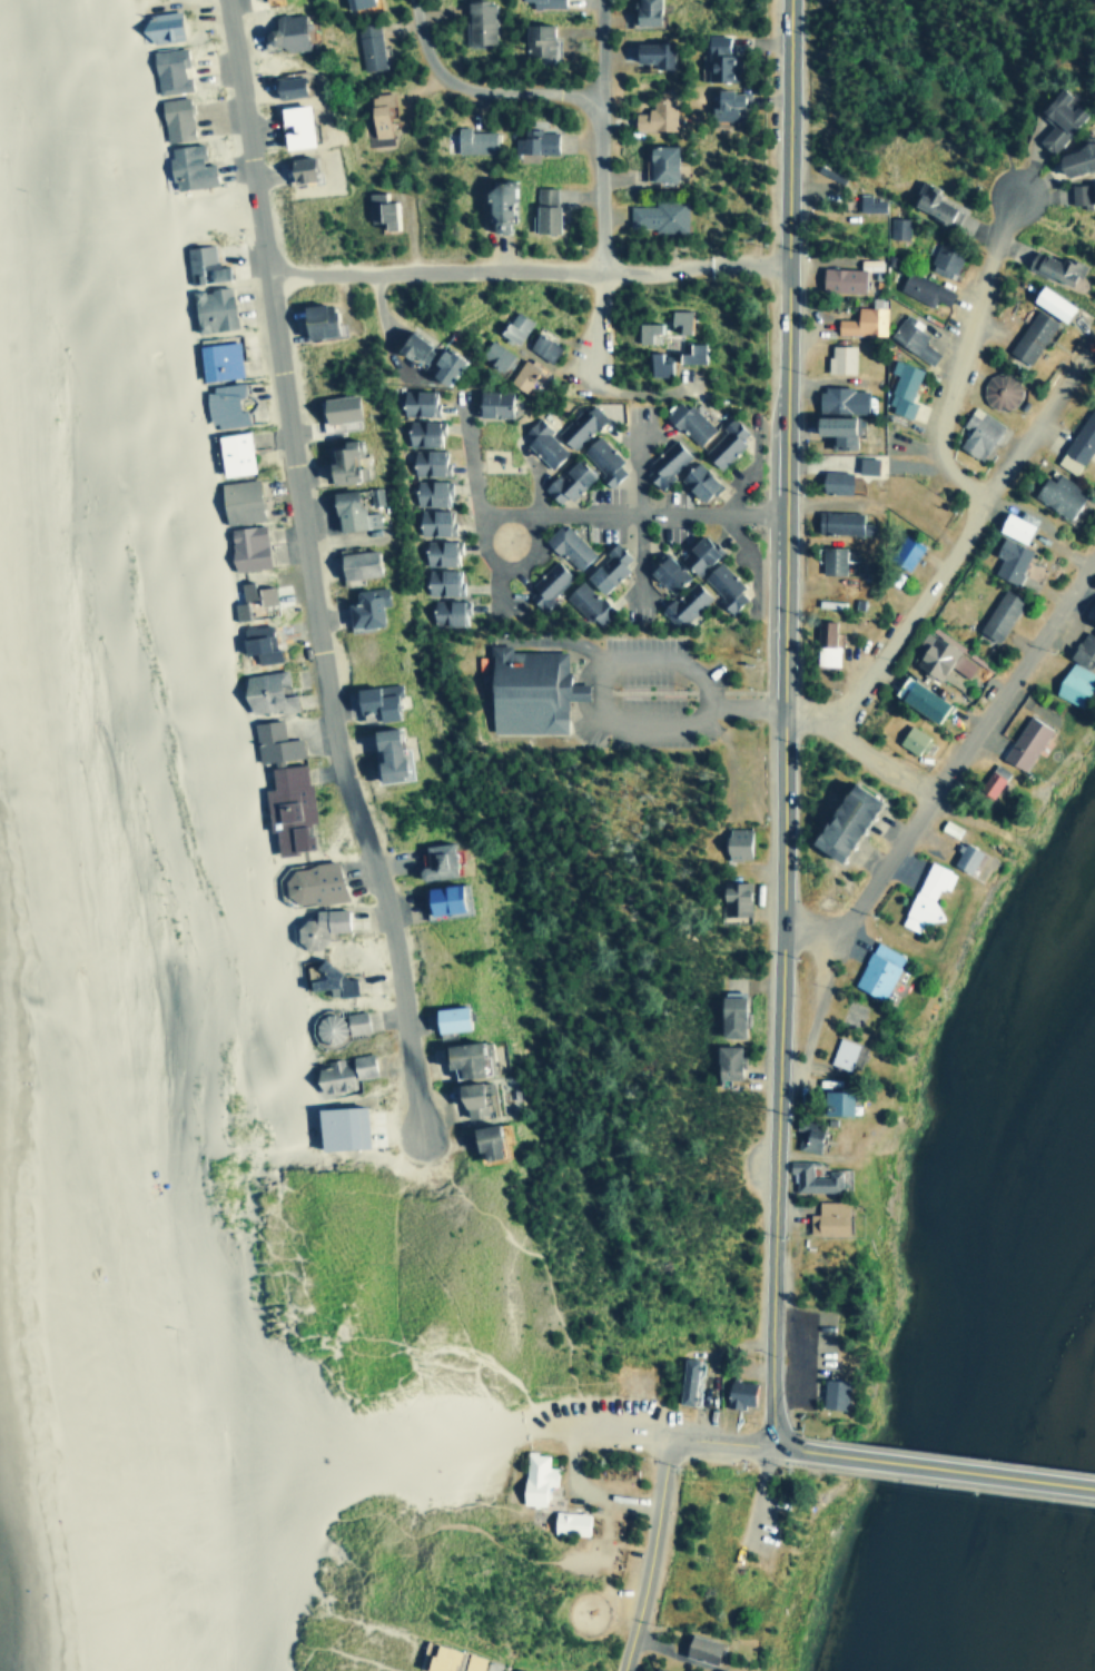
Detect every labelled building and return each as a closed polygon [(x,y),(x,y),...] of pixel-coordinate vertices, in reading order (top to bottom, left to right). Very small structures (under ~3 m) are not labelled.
[(345,9),(372,2),(371,0),(343,0),(345,9)] [(491,42),(490,0),(462,0),(463,42),(491,42)] [(653,24),(653,0),(630,0),(629,23),(653,24)] [(179,38),(175,9),(142,14),(144,23),(140,24),(144,43),(179,38)] [(298,11),(269,16),(272,27),(257,29),(259,45),(278,42),(279,51),(303,48),(298,11)] [(383,66),(376,22),(354,26),(361,69),(383,66)] [(522,22),(522,47),(533,47),(533,55),(551,55),(551,22),(522,22)] [(704,79),(731,79),(732,53),(726,53),(727,34),(704,34),(704,79)] [(629,60),(650,61),(650,67),(668,67),(668,42),(630,40),(629,60)] [(149,50),(154,92),(188,88),(187,76),(180,77),(180,66),(184,66),(182,47),(149,50)] [(270,97),(299,95),(297,75),(268,77),(270,97)] [(1048,151),(1083,113),(1067,100),(1069,97),(1057,86),(1035,110),(1050,123),(1035,140),(1048,151)] [(739,120),(739,90),(712,89),(712,106),(708,106),(707,119),(739,120)] [(630,129),(671,129),(672,93),(649,93),(649,110),(630,110),(630,129)] [(158,97),(160,139),(188,138),(186,96),(158,97)] [(274,106),(276,127),(278,147),(308,145),(304,102),(274,106)] [(466,130),(466,126),(454,125),(453,152),(491,152),(492,130),(466,130)] [(512,137),(511,151),(552,152),(553,129),(521,128),(520,137),(512,137)] [(1057,176),(1094,164),(1094,142),(1094,139),(1050,152),(1057,176)] [(211,182),(208,161),(200,162),(197,141),(162,147),(170,189),(211,182)] [(672,180),(673,145),(642,144),(642,179),(672,180)] [(317,178),(314,154),(282,158),(286,182),(317,178)] [(502,230),(502,221),(507,221),(506,179),(486,180),(486,189),(482,189),(483,230),(502,230)] [(959,210),(930,197),(935,187),(917,179),(906,204),(953,225),(959,210)] [(532,231),(554,231),(553,186),(531,186),(532,231)] [(387,199),(387,189),(365,190),(365,199),(387,199)] [(881,209),(881,199),(867,199),(867,192),(856,192),(856,210),(881,209)] [(377,220),(377,228),(397,228),(396,199),(371,200),(372,220),(377,220)] [(650,230),(682,231),(683,200),(649,199),(649,204),(625,204),(625,226),(650,226),(650,230)] [(905,217),(887,217),(886,237),(905,238),(905,217)] [(925,268),(948,278),(958,254),(935,243),(925,268)] [(182,246),(186,281),(229,278),(228,264),(213,266),(210,244),(182,246)] [(1082,261),(1027,251),(1023,271),(1068,279),(1069,274),(1079,275),(1082,261)] [(880,256),(858,256),(858,267),(880,267),(880,256)] [(860,290),(860,267),(818,267),(818,290),(860,290)] [(931,299),(945,304),(950,289),(902,269),(895,290),(929,304),(931,299)] [(1071,304),(1035,284),(1027,300),(1062,319),(1071,304)] [(190,330),(230,328),(228,286),(187,289),(190,330)] [(298,336),(329,335),(327,303),(296,304),(298,336)] [(882,306),(852,305),(852,318),(833,317),(833,333),(881,334),(882,306)] [(684,332),(684,309),(668,308),(667,330),(684,332)] [(1053,323),(1033,308),(1004,350),(1025,364),(1053,323)] [(514,344),(529,319),(510,309),(496,333),(514,344)] [(919,323),(901,312),(886,337),(929,363),(936,352),(920,343),(925,334),(915,328),(919,323)] [(659,322),(634,322),(634,342),(659,342),(659,322)] [(418,362),(428,347),(403,330),(391,349),(403,358),(406,354),(418,362)] [(550,360),(558,344),(533,333),(525,348),(550,360)] [(510,353),(487,338),(476,355),(497,369),(510,353)] [(194,345),(198,380),(238,375),(234,339),(194,345)] [(683,352),(673,352),(673,362),(700,363),(700,343),(684,342),(683,352)] [(825,372),(852,372),(852,344),(828,344),(828,354),(825,354),(825,372)] [(455,357),(434,347),(427,363),(431,364),(425,376),(442,385),(455,357)] [(644,353),(645,375),(665,374),(664,352),(644,353)] [(506,382),(523,390),(536,367),(520,358),(506,382)] [(907,418),(912,402),(907,399),(919,368),(891,358),(886,370),(895,374),(882,409),(907,418)] [(1006,368),(976,382),(989,413),(1020,398),(1006,368)] [(201,386),(205,426),(244,423),(241,406),(233,407),(231,396),(239,395),(238,383),(201,386)] [(815,412),(864,413),(865,388),(815,387),(815,412)] [(399,413),(436,414),(437,389),(401,389),(399,413)] [(474,389),(473,415),(506,415),(506,390),(474,389)] [(315,397),(319,431),(342,427),(341,421),(354,418),(351,393),(315,397)] [(710,427),(677,397),(661,415),(694,445),(710,427)] [(958,425),(965,428),(955,446),(978,459),(1000,423),(970,405),(958,425)] [(1089,407),(1052,461),(1072,475),(1094,441),(1094,411),(1089,407)] [(827,447),(850,448),(850,416),(809,415),(808,433),(827,434),(827,447)] [(521,429),(527,437),(522,442),(546,467),(564,451),(534,418),(521,429)] [(748,434),(730,418),(698,452),(716,468),(748,434)] [(442,445),(443,421),(405,419),(405,444),(442,445)] [(217,475),(249,472),(245,431),(213,434),(217,475)] [(624,468),(593,435),(578,449),(600,473),(596,476),(605,486),(624,468)] [(363,479),(362,466),(353,466),(352,455),(356,455),(355,438),(335,439),(335,446),(325,446),(325,461),(322,461),(322,481),(363,479)] [(687,459),(672,439),(638,465),(652,484),(687,459)] [(855,473),(876,473),(876,456),(856,456),(855,473)] [(558,506),(589,476),(572,457),(540,487),(558,506)] [(674,478),(696,500),(714,482),(692,461),(674,478)] [(849,472),(819,468),(817,490),(846,494),(849,472)] [(1043,475),(1029,494),(1065,518),(1083,492),(1055,473),(1049,479),(1043,475)] [(216,481),(218,522),(257,521),(255,478),(216,481)] [(450,479),(414,478),(414,504),(448,505),(450,479)] [(326,492),(332,531),(377,524),(375,511),(355,513),(352,488),(326,492)] [(417,533),(447,534),(447,510),(417,508),(417,533)] [(813,532),(857,533),(858,511),(813,510),(813,532)] [(1032,524),(1002,511),(993,531),(1024,543),(1032,524)] [(575,570),(591,554),(560,522),(540,540),(555,555),(558,552),(575,570)] [(225,527),(228,570),(266,566),(262,524),(225,527)] [(905,570),(920,545),(901,533),(886,558),(905,570)] [(683,550),(690,555),(682,566),(696,575),(714,548),(694,534),(683,550)] [(1013,584),(1028,550),(998,536),(989,554),(997,557),(989,573),(1013,584)] [(451,538),(423,540),(424,565),(452,564),(451,538)] [(596,594),(624,568),(620,563),(627,557),(613,543),(595,561),(596,562),(581,576),(596,594)] [(841,573),(841,546),(818,545),(818,573),(841,573)] [(335,577),(373,576),(372,550),(334,551),(335,577)] [(682,579),(664,554),(643,568),(655,585),(664,579),(670,586),(682,579)] [(744,596),(716,561),(698,575),(727,611),(744,596)] [(569,579),(554,562),(521,592),(536,609),(569,579)] [(424,593),(454,593),(454,568),(425,567),(424,593)] [(561,595),(596,627),(611,611),(575,579),(561,595)] [(671,624),(677,617),(681,623),(707,596),(689,580),(658,612),(671,624)] [(254,597),(254,604),(273,602),(272,585),(249,586),(248,581),(236,582),(238,600),(254,597)] [(348,590),(351,601),(341,603),(345,630),(378,625),(375,605),(385,603),(382,585),(348,590)] [(976,632),(997,642),(1017,597),(996,589),(976,632)] [(431,624),(465,625),(466,600),(431,599),(431,624)] [(243,617),(241,601),(230,602),(231,619),(243,617)] [(1089,670),(1092,663),(1094,665),(1094,605),(1085,627),(1081,625),(1065,659),(1089,670)] [(831,620),(813,619),(812,664),(836,665),(837,645),(830,645),(831,620)] [(936,680),(956,652),(924,630),(915,642),(921,646),(910,662),(936,680)] [(275,661),(272,633),(238,637),(239,654),(253,652),(254,663),(275,661)] [(562,732),(563,699),(584,699),(584,682),(563,682),(564,651),(506,649),(506,643),(486,643),(485,731),(562,732)] [(964,676),(973,664),(957,652),(947,665),(964,676)] [(1052,695),(1078,704),(1091,671),(1064,661),(1052,695)] [(237,675),(244,713),(277,709),(277,712),(295,710),(293,692),(287,693),(284,669),(237,675)] [(894,696),(929,722),(943,703),(906,678),(894,696)] [(349,686),(351,711),(373,710),(373,720),(396,719),(394,684),(349,686)] [(1023,771),(1046,728),(1023,714),(999,759),(1023,771)] [(254,762),(269,760),(270,761),(299,757),(297,736),(280,739),(278,719),(248,722),(254,762)] [(895,742),(912,753),(925,735),(907,723),(895,742)] [(365,730),(367,750),(373,749),(374,760),(369,760),(372,782),(396,779),(391,726),(365,730)] [(404,748),(396,748),(397,779),(405,778),(404,748)] [(259,788),(265,831),(270,830),(273,853),(308,849),(305,822),(310,822),(304,762),(266,767),(268,788),(259,788)] [(989,798),(1006,770),(992,762),(975,789),(989,798)] [(872,800),(842,782),(805,844),(835,862),(872,800)] [(955,837),(959,827),(941,819),(937,829),(955,837)] [(749,828),(722,827),(721,859),(748,859),(749,828)] [(947,863),(966,873),(978,852),(959,841),(947,863)] [(422,866),(412,867),(413,880),(451,876),(447,842),(420,844),(422,866)] [(342,893),(332,858),(277,873),(287,908),(342,893)] [(953,872),(925,860),(897,925),(915,931),(920,917),(936,923),(943,909),(929,903),(937,886),(945,890),(953,872)] [(748,914),(747,882),(720,882),(720,914),(748,914)] [(421,913),(458,912),(457,884),(420,886),(421,913)] [(343,930),(343,908),(310,909),(310,920),(290,921),(292,947),(322,946),(322,930),(343,930)] [(900,953),(870,940),(850,987),(881,1000),(900,953)] [(300,965),(304,990),(324,987),(326,997),(353,993),(351,975),(331,977),(328,960),(300,965)] [(738,1037),(739,991),(716,991),(714,1036),(738,1037)] [(430,1031),(462,1030),(461,1006),(428,1007),(430,1031)] [(341,1014),(345,1035),(364,1031),(361,1009),(341,1014)] [(341,1022),(324,1014),(306,1032),(334,1045),(341,1022)] [(827,1063),(846,1070),(856,1044),(836,1037),(827,1063)] [(447,1079),(479,1076),(477,1068),(475,1069),(474,1056),(481,1055),(479,1040),(436,1045),(438,1069),(446,1068),(447,1079)] [(734,1045),(711,1046),(711,1078),(736,1078),(734,1045)] [(373,1075),(368,1051),(324,1060),(324,1066),(310,1068),(315,1094),(352,1087),(349,1079),(373,1075)] [(450,1084),(451,1108),(461,1108),(462,1117),(482,1116),(481,1104),(474,1105),(473,1082),(450,1084)] [(848,1091),(819,1090),(818,1115),(847,1116),(848,1091)] [(363,1148),(362,1106),(310,1108),(312,1149),(363,1148)] [(791,1128),(796,1129),(793,1148),(815,1151),(818,1123),(793,1118),(791,1128)] [(493,1159),(489,1126),(464,1128),(466,1154),(474,1153),(475,1161),(493,1159)] [(807,1159),(785,1160),(785,1173),(790,1173),(790,1192),(837,1190),(836,1169),(823,1169),(823,1176),(808,1176),(807,1159)] [(806,1213),(805,1234),(844,1235),(845,1200),(815,1200),(815,1213),(806,1213)] [(691,1357),(677,1356),(675,1402),(689,1402),(691,1357)] [(844,1378),(820,1377),(819,1406),(842,1407),(844,1378)] [(722,1404),(748,1406),(751,1381),(724,1378),(722,1404)] [(552,1484),(553,1465),(544,1465),(545,1451),(521,1451),(519,1504),(543,1504),(544,1484),(552,1484)] [(550,1532),(585,1534),(586,1511),(550,1510),(550,1532)] [(680,1655),(713,1661),(718,1640),(683,1633),(680,1655)] [(430,1670),(435,1670),(436,1667),(445,1668),(450,1647),(416,1640),(413,1654),(417,1655),(414,1668),(430,1670)] [(466,1670),(476,1670),(479,1654),(461,1651),(456,1669),(466,1670)]
